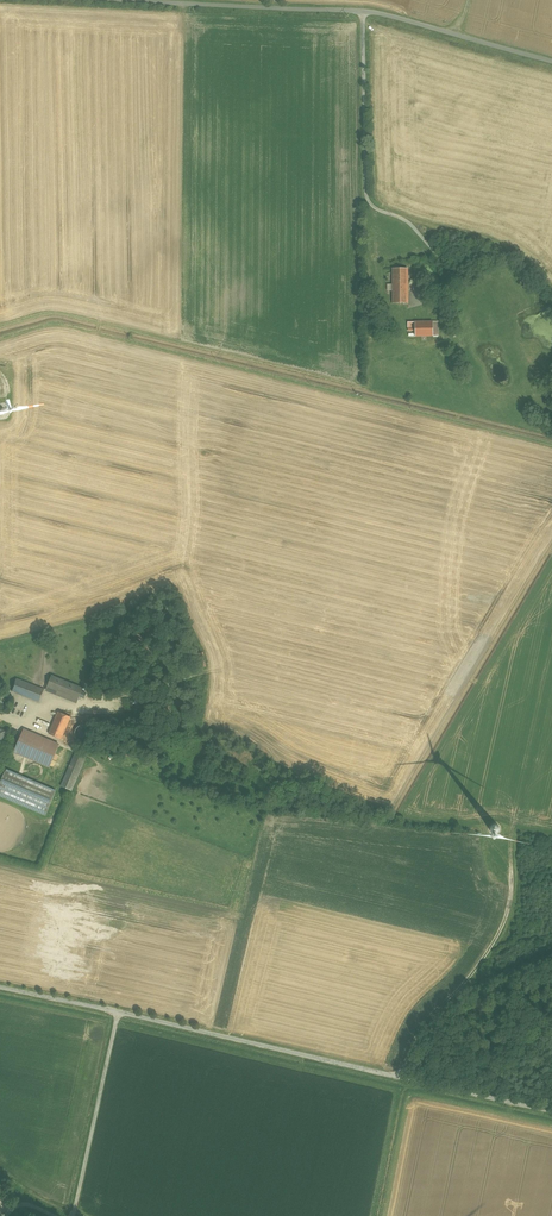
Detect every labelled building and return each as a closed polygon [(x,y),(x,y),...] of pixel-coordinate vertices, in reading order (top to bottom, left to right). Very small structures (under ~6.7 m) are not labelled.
[(408,268),(393,268),(393,291),(408,291),(408,268)] [(408,291),(393,291),(393,303),(408,303),(408,291)] [(438,322),(415,322),(415,336),(438,336),(438,322)] [(83,688),(52,676),(47,687),(79,699),(83,688)] [(44,690),(17,679),(12,691),(40,702),(44,690)] [(71,717),(58,712),(49,734),(61,739),(71,717)] [(83,725),(82,725),(80,725),(79,726),(78,727),(77,728),(76,729),(76,730),(75,731),(75,732),(75,734),(75,735),(75,736),(76,737),(76,738),(77,739),(78,740),(79,741),(80,741),(81,742),(83,742),(84,742),(85,742),(87,741),(88,741),(89,740),(90,739),(91,738),(91,737),(92,736),(92,735),(92,734),(92,733),(92,732),(92,731),(91,730),(91,729),(90,728),(90,727),(89,727),(88,726),(87,725),(85,725),(83,725)] [(59,745),(24,730),(21,735),(18,742),(14,751),(50,767),(59,745)] [(21,735),(15,733),(12,739),(18,742),(21,735)] [(76,753),(61,786),(72,791),(86,757),(76,753)] [(7,771),(0,787),(0,796),(46,816),(57,792),(7,771)]
